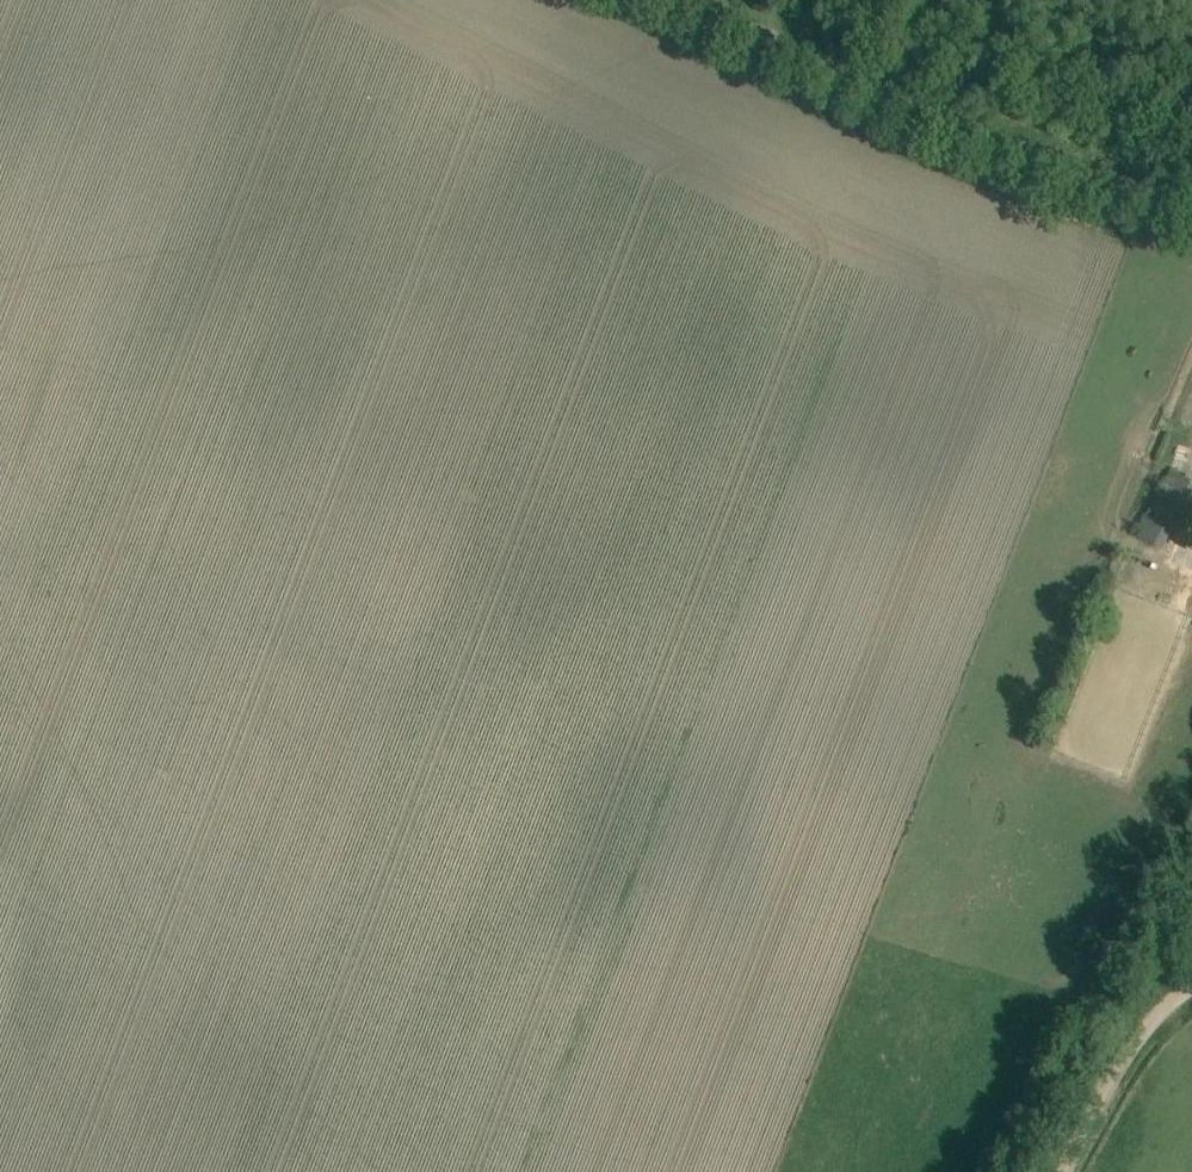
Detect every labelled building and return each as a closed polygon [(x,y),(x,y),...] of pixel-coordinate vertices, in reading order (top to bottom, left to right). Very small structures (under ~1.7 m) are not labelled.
[(1175,477),(1156,520),(1191,536),(1191,484),(1175,477)]
